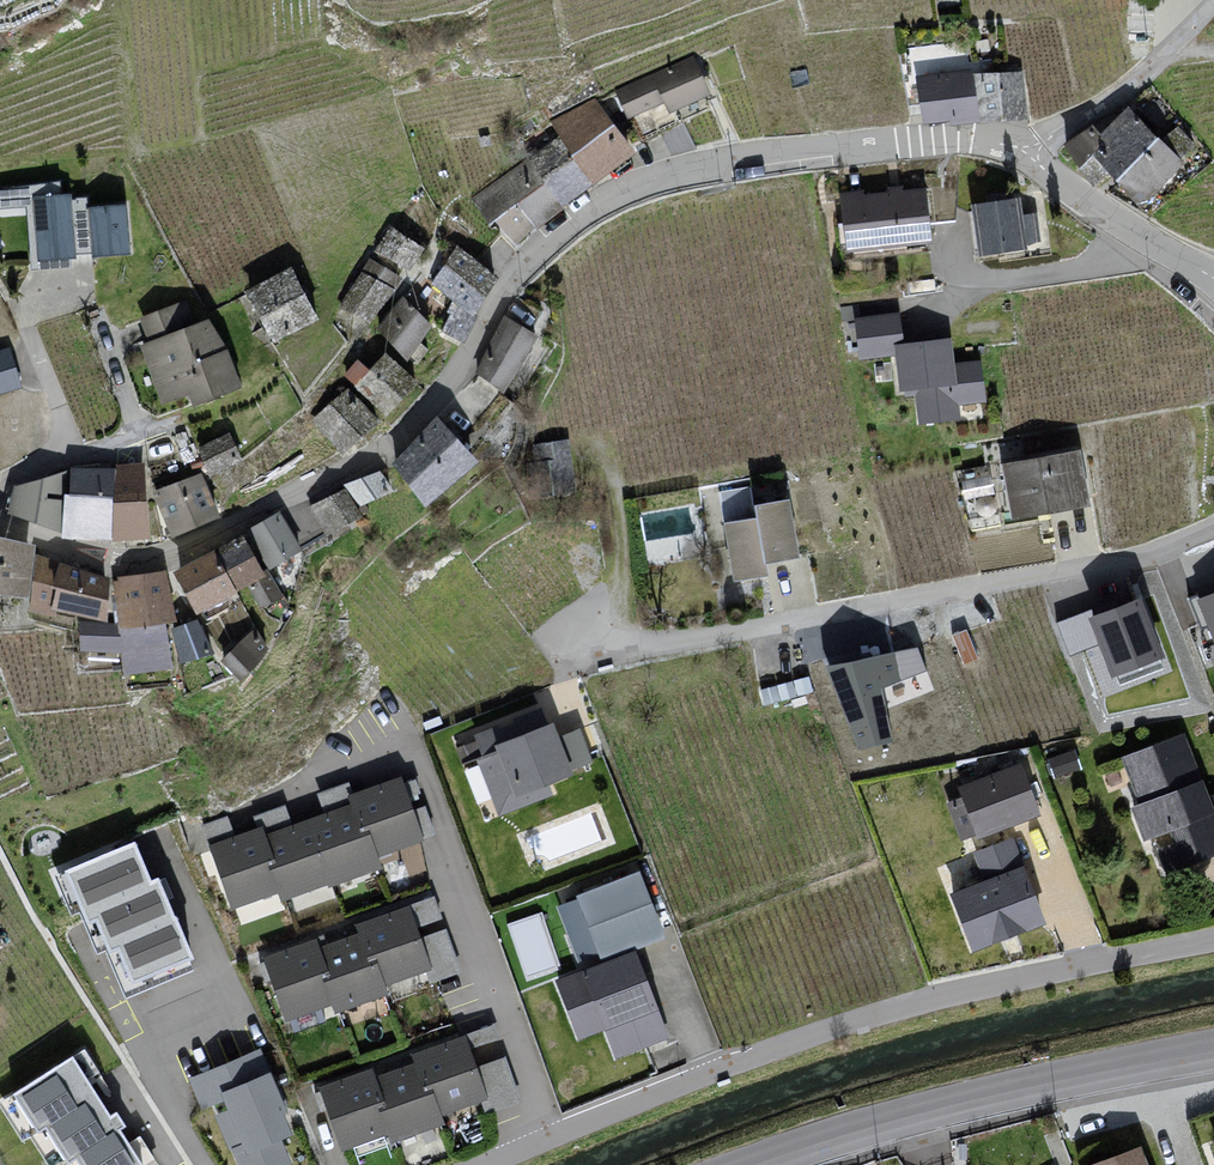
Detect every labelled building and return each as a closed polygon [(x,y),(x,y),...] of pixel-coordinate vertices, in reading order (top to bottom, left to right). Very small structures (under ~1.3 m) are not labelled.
[(709,94),(692,55),(614,90),(627,119),(664,102),(669,112),(709,94)] [(964,74),(914,79),(919,128),(969,123),(964,74)] [(1020,76),(971,79),(974,129),(1023,126),(1020,76)] [(635,152),(595,97),(550,121),(559,135),(592,184),(635,152)] [(1182,169),(1125,114),(1084,156),(1141,211),(1182,169)] [(562,205),(592,184),(559,135),(525,156),(529,161),(562,205)] [(563,207),(562,205),(529,161),(472,199),(488,224),(517,203),(536,228),(563,207)] [(920,189),(838,196),(843,250),(925,243),(920,189)] [(71,194),(33,197),(38,258),(75,256),(71,194)] [(1014,201),(969,206),(974,256),(1019,252),(1014,201)] [(127,204),(87,206),(91,255),(129,254),(127,204)] [(423,247),(390,226),(374,250),(409,270),(423,247)] [(497,275),(457,244),(430,282),(452,299),(472,315),(474,313),(497,275)] [(402,277),(369,258),(338,307),(371,323),(402,277)] [(319,319),(291,265),(243,291),(272,343),(319,319)] [(432,325),(403,294),(377,329),(407,360),(432,325)] [(440,331),(464,343),(478,315),(474,313),(472,315),(452,299),(446,312),(449,313),(440,331)] [(187,301),(140,318),(150,344),(196,325),(187,301)] [(536,335),(503,314),(475,373),(503,391),(536,335)] [(897,316),(857,319),(859,360),(895,358),(897,394),(914,393),(916,428),(955,425),(954,407),(983,406),(980,365),(949,367),(948,343),(899,345),(897,316)] [(150,344),(141,347),(163,404),(189,394),(193,404),(240,385),(225,348),(209,320),(196,325),(150,344)] [(0,338),(0,392),(25,385),(11,335),(0,338)] [(418,380),(386,351),(368,369),(357,359),(342,375),(385,415),(418,380)] [(379,420),(348,386),(311,420),(342,454),(379,420)] [(477,459),(437,414),(391,463),(424,505),(477,459)] [(243,460),(229,432),(196,448),(210,476),(243,460)] [(568,438),(530,443),(537,493),(575,488),(568,438)] [(1078,452),(1001,466),(1011,522),(1088,508),(1078,452)] [(149,538),(144,462),(114,464),(114,468),(111,539),(111,540),(149,538)] [(111,539),(114,468),(69,466),(69,469),(61,532),(61,536),(111,539)] [(61,532),(69,469),(14,485),(8,512),(61,532)] [(393,489),(381,470),(344,485),(360,505),(393,489)] [(220,516),(202,471),(153,491),(171,536),(220,516)] [(345,488),(308,506),(325,535),(360,515),(345,488)] [(757,519),(723,524),(731,577),(765,572),(763,561),(797,556),(789,500),(755,506),(757,519)] [(302,548),(279,511),(246,530),(269,569),(302,548)] [(262,570),(242,533),(172,570),(196,614),(247,585),(265,574),(262,570)] [(34,544),(0,536),(0,593),(28,596),(34,544)] [(50,586),(59,560),(35,553),(29,611),(55,616),(56,609),(50,608),(55,588),(50,586)] [(107,620),(108,578),(59,560),(50,586),(55,588),(50,608),(56,609),(107,620)] [(267,568),(262,570),(265,574),(247,585),(260,608),(283,595),(267,568)] [(176,620),(166,570),(117,576),(117,580),(112,580),(117,622),(118,628),(165,622),(176,620)] [(1213,638),(1213,592),(1198,599),(1213,638)] [(1098,645),(1110,676),(1163,656),(1140,596),(1087,617),(1098,645)] [(1056,622),(1070,656),(1098,645),(1087,617),(1085,611),(1056,622)] [(198,618),(171,628),(180,664),(213,652),(198,618)] [(118,628),(117,622),(79,620),(80,651),(121,652),(118,628)] [(172,667),(165,622),(118,628),(121,652),(124,675),(172,667)] [(255,627),(220,660),(240,681),(268,647),(255,627)] [(918,648),(827,666),(859,749),(892,742),(882,687),(925,671),(918,648)] [(547,706),(467,734),(497,820),(550,802),(544,782),(592,766),(579,731),(558,739),(547,706)] [(1123,760),(1131,789),(1127,803),(1142,844),(1151,839),(1166,876),(1213,857),(1213,796),(1206,798),(1182,737),(1123,760)] [(1054,778),(1081,769),(1074,749),(1047,759),(1054,778)] [(1018,768),(956,791),(975,842),(1037,819),(1018,768)] [(398,779),(208,847),(229,913),(278,897),(281,905),(385,873),(382,861),(423,848),(398,779)] [(117,946),(131,979),(191,955),(159,877),(150,880),(134,841),(65,868),(86,921),(97,917),(110,949),(117,946)] [(1045,926),(1011,841),(972,856),(984,885),(947,900),(970,957),(1045,926)] [(604,960),(556,977),(581,1043),(606,1033),(616,1059),(668,1040),(634,950),(664,939),(639,873),(579,895),(604,960)] [(434,895),(260,956),(286,1025),(330,1009),(335,1017),(391,999),(386,988),(422,976),(428,990),(462,977),(434,895)] [(491,1020),(314,1081),(339,1156),(385,1139),(389,1147),(444,1127),(441,1117),(485,1101),(491,1116),(524,1105),(491,1020)] [(239,1164),(285,1164),(292,1162),(282,1138),(292,1134),(284,1113),(287,1112),(270,1070),(261,1048),(188,1078),(201,1108),(213,1103),(239,1164)] [(12,1092),(35,1130),(45,1125),(67,1161),(75,1157),(80,1164),(142,1164),(120,1129),(125,1126),(116,1110),(109,1114),(73,1056),(12,1092)] [(1093,1164),(1146,1164),(1140,1148),(1093,1164)]
